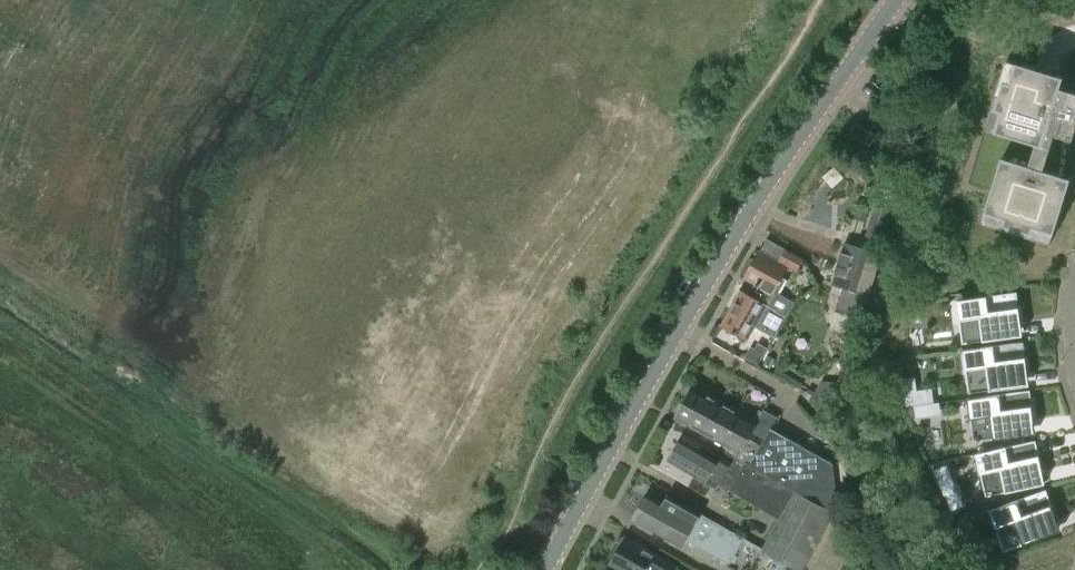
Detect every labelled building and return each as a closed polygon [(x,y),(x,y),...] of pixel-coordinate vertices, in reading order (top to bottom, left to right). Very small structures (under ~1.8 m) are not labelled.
[(968,185),(992,192),(983,221),(1017,232),(1052,243),(1072,178),(1062,175),(1073,140),(1073,139),(1074,133),(1074,80),(1065,77),(1064,76),(1057,74),(1036,68),(1007,59),(997,93),(986,128),(968,185)] [(849,133),(869,146),(876,136),(856,123),(849,133)] [(835,164),(824,173),(835,184),(845,174),(835,164)] [(892,202),(895,190),(878,186),(875,197),(892,202)] [(862,234),(870,206),(857,202),(848,229),(862,234)] [(845,243),(838,264),(839,264),(840,263),(875,274),(875,273),(884,244),(881,243),(891,210),(874,205),(865,238),(862,248),(845,243)] [(760,295),(758,299),(766,303),(765,304),(786,316),(794,302),(778,293),(785,281),(779,278),(786,267),(796,272),(803,260),(785,250),(779,262),(759,251),(745,278),(754,283),(751,289),(760,295)] [(839,264),(838,264),(832,283),(845,287),(842,296),(840,295),(835,311),(858,318),(862,303),(866,304),(873,280),(880,282),(881,275),(875,273),(875,274),(840,263),(839,264)] [(766,303),(758,299),(757,300),(740,291),(721,325),(747,339),(754,328),(773,339),(785,317),(786,317),(786,316),(765,304),(766,303)] [(995,339),(993,326),(1019,322),(1017,309),(1009,310),(1007,293),(967,298),(970,323),(961,324),(963,340),(962,340),(962,344),(995,339)] [(919,306),(905,307),(908,326),(921,324),(919,306)] [(1002,389),(1000,376),(1026,372),(1024,359),(1018,360),(1016,343),(974,349),(977,372),(968,374),(970,389),(969,390),(969,393),(1002,389)] [(745,358),(758,366),(767,349),(758,344),(755,350),(751,347),(745,358)] [(915,378),(903,379),(906,408),(914,407),(934,404),(933,390),(917,392),(915,378)] [(836,383),(821,383),(813,396),(828,406),(841,384),(836,383)] [(752,463),(797,488),(828,506),(833,496),(826,479),(810,470),(818,456),(770,429),(777,417),(763,408),(756,421),(694,386),(686,401),(723,422),(719,428),(727,432),(730,426),(762,444),(752,463)] [(1008,437),(1007,424),(1033,420),(1031,407),(1022,408),(1020,392),(977,397),(980,418),(972,419),(974,438),(973,438),(974,442),(1008,437)] [(739,452),(738,455),(752,463),(762,444),(730,426),(727,432),(719,428),(723,422),(686,401),(677,416),(739,452)] [(934,404),(914,407),(915,420),(941,417),(939,403),(934,404)] [(780,518),(797,488),(752,463),(738,455),(737,457),(736,456),(729,467),(720,461),(722,456),(703,445),(701,448),(682,437),(668,461),(716,489),(725,474),(736,481),(731,490),(780,518)] [(985,492),(986,496),(1018,489),(1015,476),(1040,470),(1038,457),(1036,457),(1033,441),(986,450),(992,474),(982,476),(986,492),(985,492)] [(947,466),(935,471),(945,496),(957,491),(947,466)] [(780,518),(762,550),(799,569),(802,569),(833,512),(826,509),(828,506),(797,488),(780,518)] [(1038,539),(1033,526),(1054,519),(1050,506),(1044,508),(1038,492),(998,507),(1013,547),(1003,551),(1004,552),(1038,539)] [(635,518),(668,537),(669,535),(684,544),(688,537),(732,562),(746,538),(701,513),(669,495),(664,503),(648,494),(635,518)] [(613,562),(627,569),(679,569),(626,539),(620,549),(616,550),(614,555),(615,558),(613,562)] [(987,551),(970,557),(974,568),(991,562),(987,551)] [(869,569),(847,556),(839,569),(869,569)]
